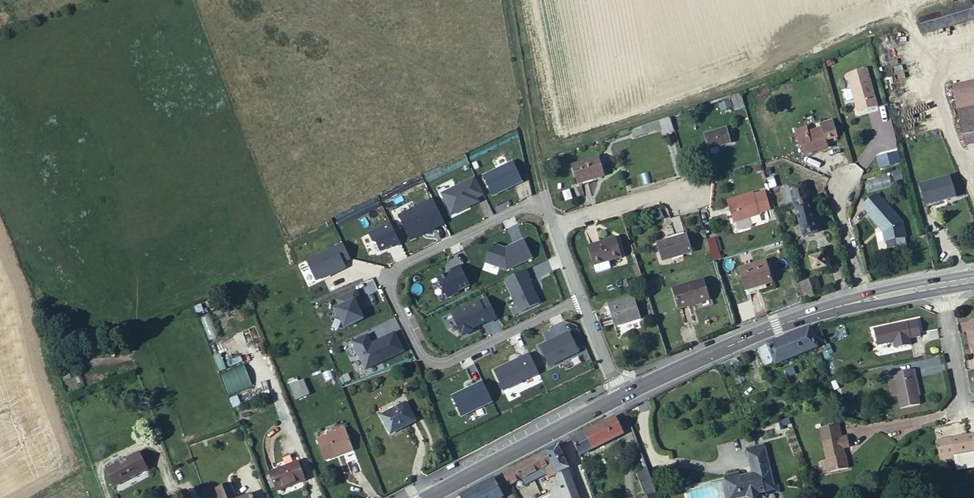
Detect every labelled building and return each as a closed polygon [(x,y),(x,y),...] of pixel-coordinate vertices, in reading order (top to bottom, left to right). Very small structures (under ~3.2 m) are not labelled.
[(971,3),(919,19),(924,33),(973,18),(973,10),(971,3)] [(877,107),(867,68),(847,73),(857,112),(877,107)] [(959,110),(973,106),(973,80),(953,85),(959,110)] [(959,110),(967,145),(973,143),(973,106),(959,110)] [(668,115),(629,128),(631,135),(660,125),(662,130),(672,126),(668,115)] [(821,124),(822,128),(825,139),(836,136),(831,120),(821,124)] [(825,139),(822,128),(808,132),(806,126),(796,129),(803,151),(827,144),(825,139)] [(709,148),(730,142),(725,128),(704,134),(709,148)] [(876,154),(879,169),(901,164),(897,149),(876,154)] [(578,186),(604,177),(598,159),(572,167),(578,186)] [(476,193),(482,189),(474,172),(440,188),(451,210),(466,202),(464,198),(476,193)] [(920,204),(955,196),(950,175),(915,183),(920,204)] [(795,206),(808,202),(803,183),(782,189),(787,204),(794,201),(795,206)] [(764,191),(754,194),(759,212),(769,209),(764,191)] [(426,226),(443,218),(431,193),(397,210),(407,229),(423,221),(426,226)] [(464,198),(466,202),(478,196),(476,193),(464,198)] [(759,212),(754,194),(753,193),(727,200),(733,221),(759,214),(759,212)] [(885,240),(905,236),(902,221),(885,200),(883,201),(877,193),(863,205),(869,212),(868,213),(883,231),(885,240)] [(817,232),(808,202),(795,206),(799,218),(804,236),(806,235),(817,232)] [(804,236),(799,218),(793,219),(794,223),(788,225),(791,236),(795,239),(804,236)] [(423,221),(407,229),(409,234),(426,226),(423,221)] [(490,240),(484,257),(505,264),(531,252),(522,234),(504,243),(493,239),(490,240)] [(662,261),(692,251),(686,234),(657,243),(662,261)] [(809,246),(806,235),(804,236),(795,239),(798,249),(809,246)] [(342,257),(349,254),(342,238),(305,256),(315,275),(330,268),(331,270),(345,263),(342,257)] [(588,247),(593,264),(608,260),(608,262),(621,258),(615,238),(588,247)] [(715,259),(721,258),(718,245),(711,247),(715,259)] [(813,270),(826,265),(822,253),(809,256),(813,270)] [(447,292),(457,287),(456,285),(468,280),(459,260),(451,264),(451,266),(440,271),(438,275),(447,292)] [(608,260),(593,264),(596,273),(610,269),(608,262),(608,260)] [(744,290),(771,282),(765,262),(738,270),(744,290)] [(528,271),(524,264),(504,273),(520,306),(539,297),(526,272),(528,271)] [(639,281),(642,280),(637,265),(634,266),(639,281)] [(816,275),(801,280),(806,297),(807,297),(821,292),(816,275)] [(708,299),(703,280),(672,289),(678,309),(689,306),(689,304),(708,299)] [(801,280),(796,282),(802,298),(806,297),(801,280)] [(339,302),(334,304),(343,322),(362,313),(359,306),(357,303),(362,300),(355,285),(335,294),(339,302)] [(488,317),(496,313),(486,293),(478,296),(451,309),(461,330),(472,325),(470,321),(475,319),(475,320),(487,315),(488,317)] [(616,328),(640,319),(634,299),(608,307),(616,328)] [(922,335),(919,320),(874,330),(877,345),(900,340),(901,347),(911,345),(909,338),(922,335)] [(826,343),(819,325),(811,328),(818,347),(817,348),(819,353),(826,350),(824,344),(826,343)] [(403,346),(394,327),(371,339),(367,332),(353,339),(365,364),(403,346)] [(767,344),(774,362),(775,365),(817,348),(818,347),(811,328),(810,327),(767,344)] [(767,344),(757,348),(764,366),(774,362),(767,344)] [(65,348),(50,354),(55,366),(70,360),(65,348)] [(229,396),(252,387),(244,363),(220,372),(229,396)] [(898,379),(901,395),(903,406),(922,403),(915,369),(897,372),(898,379)] [(294,395),(301,392),(296,379),(294,372),(286,376),(294,395)] [(296,379),(301,392),(308,389),(302,376),(296,379)] [(894,396),(901,395),(898,379),(892,380),(894,396)] [(392,425),(415,413),(405,393),(382,406),(392,425)] [(585,432),(593,448),(623,433),(614,418),(585,432)] [(841,436),(838,424),(821,428),(826,458),(829,458),(831,470),(849,467),(845,447),(850,446),(848,435),(841,436)] [(344,459),(352,455),(340,425),(314,435),(321,456),(339,448),(344,459)] [(572,439),(580,455),(593,448),(585,432),(572,439)] [(940,455),(973,449),(973,434),(937,440),(940,455)] [(757,453),(766,451),(765,443),(755,446),(757,453)] [(547,451),(557,473),(568,468),(569,468),(558,446),(547,451)] [(766,451),(757,453),(755,446),(746,448),(752,473),(741,476),(740,472),(724,475),(725,479),(724,480),(729,497),(737,497),(747,496),(750,497),(757,497),(760,492),(765,491),(775,489),(774,485),(766,451)] [(956,471),(973,468),(973,450),(966,452),(966,453),(953,456),(956,471)] [(138,451),(104,469),(111,484),(144,468),(138,451)] [(547,451),(504,473),(509,484),(522,478),(525,485),(547,473),(549,477),(557,473),(547,451)] [(297,458),(271,469),(277,484),(302,473),(297,458)] [(557,473),(562,486),(566,497),(578,497),(568,468),(557,473)] [(648,469),(637,473),(646,497),(648,497),(657,495),(648,469)] [(460,496),(461,497),(497,497),(503,495),(494,478),(460,496)] [(228,482),(215,488),(219,497),(235,497),(228,482)] [(775,489),(765,491),(766,495),(780,492),(778,484),(774,485),(775,489)] [(562,486),(551,490),(554,497),(566,497),(562,486)]
